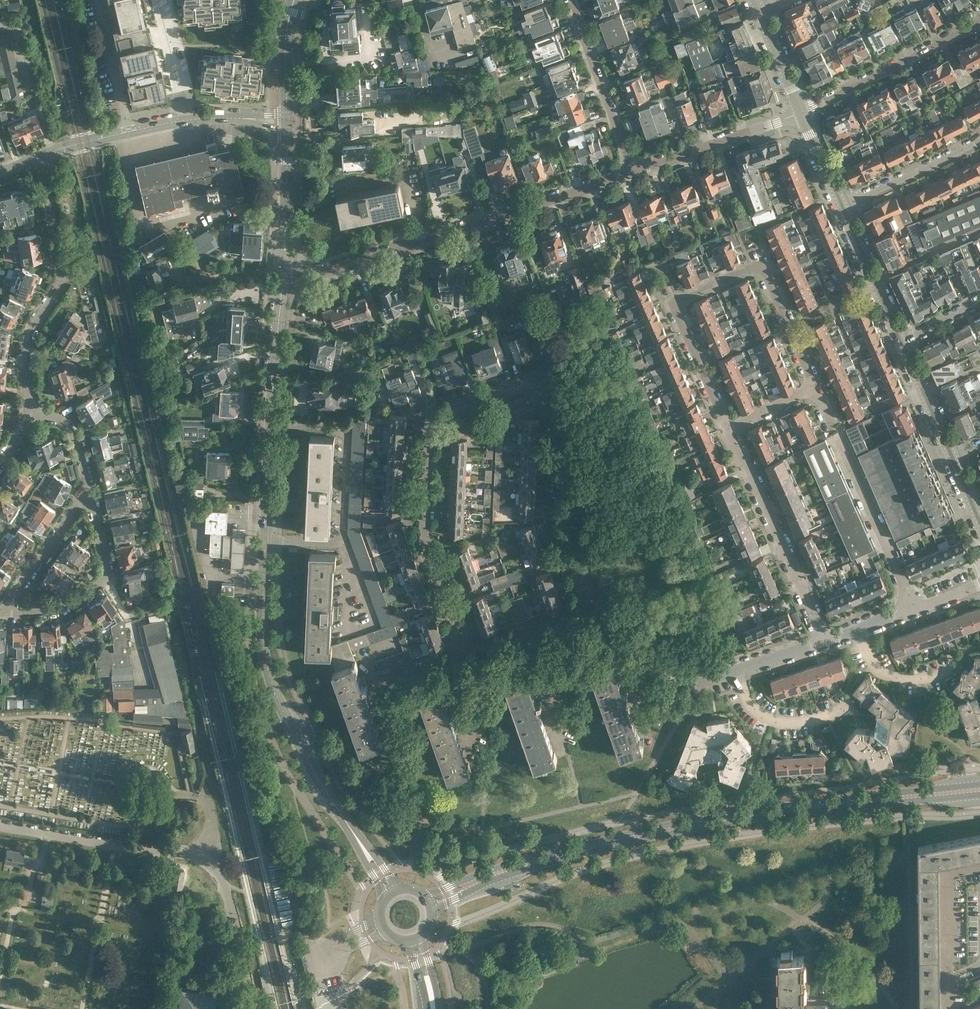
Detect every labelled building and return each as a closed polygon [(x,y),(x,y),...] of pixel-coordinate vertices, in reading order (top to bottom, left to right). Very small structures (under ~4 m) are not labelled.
[(10,10),(21,7),(19,0),(15,0),(8,2),(10,10)] [(114,19),(118,18),(120,26),(112,28),(118,51),(119,51),(124,72),(126,71),(128,79),(126,80),(132,103),(167,95),(161,72),(155,73),(154,65),(158,64),(149,28),(147,28),(145,20),(144,20),(142,12),(147,11),(145,0),(110,0),(114,19)] [(183,18),(197,17),(198,21),(204,21),(204,23),(221,21),(221,19),(227,19),(227,15),(241,14),(240,0),(181,0),(183,18)] [(344,3),(344,1),(343,0),(336,0),(335,1),(334,1),(334,2),(334,3),(334,5),(333,5),(334,26),(330,27),(331,48),(349,47),(349,51),(360,50),(359,35),(358,35),(355,8),(345,9),(345,4),(344,3)] [(414,4),(413,0),(389,0),(388,0),(391,11),(414,4)] [(473,36),(471,29),(468,23),(463,6),(461,0),(432,0),(425,2),(427,9),(426,9),(430,27),(429,27),(431,34),(453,28),(458,46),(459,46),(461,51),(467,49),(475,47),(476,46),(473,36)] [(597,2),(598,6),(593,8),(596,16),(601,14),(620,7),(617,0),(601,0),(597,2)] [(673,8),(674,10),(679,23),(699,15),(700,15),(695,4),(694,0),(670,0),(673,8)] [(700,15),(714,10),(713,7),(730,0),(705,0),(695,4),(700,15)] [(789,20),(815,9),(811,0),(785,12),(788,20),(789,20)] [(835,15),(828,0),(816,0),(826,19),(835,15)] [(849,20),(845,13),(839,0),(828,0),(839,23),(840,24),(849,20)] [(845,13),(851,10),(851,9),(851,8),(850,6),(848,7),(845,2),(850,0),(839,0),(845,13)] [(875,0),(858,0),(857,3),(861,5),(858,6),(858,7),(861,14),(870,9),(869,8),(870,4),(873,5),(875,0)] [(899,1),(899,0),(888,0),(883,3),(887,11),(888,12),(895,8),(893,4),(899,1)] [(947,11),(948,11),(950,14),(951,14),(955,12),(955,11),(954,8),(958,5),(956,0),(940,0),(947,11)] [(662,13),(672,9),(669,1),(659,4),(662,13)] [(518,27),(550,15),(549,11),(554,10),(551,2),(525,11),(528,17),(516,22),(518,27)] [(934,2),(923,8),(932,25),(943,19),(934,2)] [(883,3),(870,9),(872,14),(877,23),(879,27),(887,43),(891,41),(893,45),(899,42),(897,38),(889,22),(884,25),(879,15),(887,11),(883,3)] [(711,22),(738,12),(735,4),(718,11),(719,13),(709,18),(711,22)] [(854,8),(851,10),(845,13),(849,20),(856,16),(861,14),(858,7),(854,8)] [(673,8),(672,9),(662,13),(668,27),(679,23),(674,10),(673,8)] [(789,20),(788,20),(783,22),(787,31),(805,23),(804,22),(817,16),(816,13),(817,12),(815,9),(789,20)] [(868,16),(872,14),(870,9),(861,14),(856,16),(860,23),(869,18),(868,16)] [(916,9),(906,14),(914,30),(917,28),(920,32),(926,29),(924,25),(924,24),(916,9)] [(738,12),(711,22),(712,24),(711,25),(713,28),(715,27),(723,23),(724,26),(741,19),(738,12)] [(605,33),(635,22),(635,21),(634,21),(632,16),(623,19),(621,13),(601,20),(605,33)] [(914,30),(906,14),(895,19),(903,35),(905,39),(912,35),(910,32),(914,30)] [(550,15),(518,27),(520,32),(532,28),(534,34),(560,25),(557,17),(552,18),(550,15)] [(825,32),(826,32),(832,28),(840,24),(839,23),(835,17),(824,23),(822,24),(825,32)] [(819,26),(822,24),(824,23),(820,19),(806,25),(805,23),(787,31),(790,39),(819,26)] [(739,39),(750,35),(744,21),(719,30),(725,43),(738,39),(739,39)] [(635,22),(605,33),(610,45),(630,37),(627,30),(637,26),(635,22)] [(885,49),(883,45),(887,43),(879,27),(877,23),(872,26),(874,30),(869,33),(877,48),(879,52),(885,49)] [(819,26),(790,39),(793,47),(825,32),(822,24),(819,26)] [(697,28),(689,31),(683,33),(683,34),(685,40),(686,42),(700,37),(697,28)] [(837,37),(832,28),(826,32),(830,41),(837,37)] [(529,55),(561,43),(560,40),(565,38),(562,30),(536,39),(538,46),(527,50),(529,55)] [(826,32),(825,32),(793,47),(798,58),(803,56),(805,60),(821,52),(824,50),(822,45),(830,41),(826,32)] [(861,35),(859,32),(853,35),(855,39),(849,41),(858,58),(862,55),(864,59),(871,56),(869,52),(873,50),(865,33),(861,35)] [(5,46),(11,44),(8,33),(2,34),(5,46)] [(641,42),(650,39),(648,34),(640,37),(641,42)] [(691,56),(709,49),(706,42),(708,41),(706,35),(700,37),(686,42),(690,53),(691,56)] [(696,69),(755,49),(750,35),(739,39),(738,39),(725,43),(729,52),(727,53),(724,46),(710,52),(709,49),(691,56),(696,69)] [(849,64),(853,62),(853,60),(858,58),(849,41),(847,37),(844,39),(845,43),(839,47),(847,63),(849,64)] [(690,53),(686,42),(685,40),(680,43),(674,45),(679,57),(690,53)] [(979,61),(979,41),(972,46),(979,61)] [(638,48),(635,42),(631,43),(630,43),(612,49),(619,68),(621,73),(630,70),(628,65),(637,61),(633,50),(638,48)] [(562,47),(561,43),(529,55),(531,60),(542,56),(544,62),(570,52),(567,45),(562,47)] [(12,50),(11,44),(5,46),(0,47),(0,51),(1,53),(12,50)] [(974,80),(969,70),(968,69),(979,63),(979,61),(972,46),(960,53),(964,61),(958,64),(959,66),(963,73),(968,84),(974,80)] [(755,49),(696,69),(701,84),(760,66),(755,49)] [(12,50),(1,53),(2,59),(14,56),(12,50)] [(404,65),(401,55),(400,51),(391,53),(394,67),(404,65)] [(821,52),(805,60),(801,61),(805,69),(808,68),(810,72),(827,63),(821,52)] [(487,71),(492,69),(497,67),(492,53),(481,57),(487,71)] [(241,58),(241,56),(233,55),(224,54),(224,56),(218,55),(218,57),(210,56),(210,58),(203,57),(200,85),(215,87),(214,91),(220,91),(220,93),(221,94),(238,95),(238,93),(244,94),(244,90),(259,92),(262,63),(255,63),(255,61),(247,60),(248,58),(241,58)] [(422,72),(428,72),(431,72),(427,55),(416,57),(416,55),(404,58),(403,54),(401,55),(404,65),(405,72),(407,72),(414,72),(422,71),(422,72)] [(3,65),(15,62),(14,56),(2,59),(3,65)] [(839,72),(844,69),(838,58),(830,62),(827,63),(810,72),(812,76),(809,77),(813,85),(816,83),(833,75),(832,74),(838,71),(839,72)] [(571,64),(569,59),(546,68),(548,73),(546,75),(549,81),(551,81),(576,72),(575,71),(576,69),(575,66),(573,65),(572,64),(571,64)] [(968,84),(963,73),(959,66),(954,70),(948,59),(942,62),(940,62),(935,64),(944,82),(955,76),(960,87),(968,84)] [(15,62),(3,65),(5,70),(17,68),(15,62)] [(932,87),(944,82),(935,64),(930,67),(930,68),(924,71),(932,87)] [(763,65),(734,75),(737,85),(766,74),(763,65)] [(6,76),(18,74),(17,68),(5,70),(6,76)] [(492,69),(487,71),(485,71),(488,79),(495,77),(492,69)] [(415,80),(415,85),(422,85),(422,84),(422,72),(422,71),(414,72),(415,80)] [(628,91),(667,77),(665,71),(656,74),(657,76),(653,77),(643,81),(641,75),(624,81),(622,82),(621,84),(622,88),(625,89),(627,88),(628,91)] [(552,96),(556,94),(579,86),(577,81),(579,81),(578,79),(580,78),(578,74),(576,73),(576,72),(551,81),(554,89),(550,90),(552,96)] [(7,82),(20,80),(18,74),(6,76),(7,82)] [(749,90),(769,83),(766,74),(737,85),(734,75),(724,79),(724,81),(728,93),(734,91),(734,93),(743,90),(749,90)] [(907,80),(905,81),(917,103),(923,100),(919,92),(922,90),(915,76),(914,76),(911,76),(908,77),(907,80)] [(361,89),(360,77),(338,79),(339,91),(361,89)] [(367,89),(377,88),(376,77),(366,77),(367,89)] [(660,87),(669,84),(667,77),(628,91),(629,95),(627,96),(626,98),(628,102),(630,103),(639,100),(640,105),(649,102),(651,101),(647,90),(660,85),(660,87)] [(723,79),(723,78),(708,83),(717,111),(729,107),(721,85),(718,86),(717,83),(724,81),(724,79),(723,79)] [(20,80),(7,82),(9,88),(21,85),(20,80)] [(918,106),(917,103),(905,81),(903,83),(900,82),(897,83),(896,86),(897,89),(893,91),(895,95),(899,102),(902,100),(903,100),(907,98),(911,106),(913,109),(918,106)] [(697,87),(699,90),(707,114),(708,115),(710,116),(714,115),(716,112),(715,111),(717,111),(708,83),(697,87)] [(743,90),(734,93),(734,95),(738,104),(773,91),(772,91),(769,83),(749,90),(743,90)] [(377,88),(367,89),(361,89),(339,91),(340,103),(362,102),(362,104),(371,103),(370,98),(378,97),(377,88)] [(888,90),(887,88),(882,91),(882,92),(878,95),(882,103),(884,102),(891,115),(893,120),(895,119),(896,115),(893,108),(897,105),(896,103),(899,102),(895,95),(892,96),(889,89),(888,90)] [(692,104),(687,89),(674,93),(682,115),(684,121),(693,118),(692,117),(696,116),(695,111),(700,110),(697,102),(692,104)] [(559,113),(582,104),(580,99),(585,98),(582,90),(577,92),(555,100),(559,112),(559,113)] [(742,117),(760,111),(759,107),(761,107),(760,106),(776,100),(773,91),(738,104),(741,114),(742,117)] [(675,118),(682,115),(674,93),(658,99),(658,98),(651,101),(649,102),(660,132),(671,128),(671,127),(675,126),(673,119),(668,121),(663,105),(667,104),(671,114),(675,118)] [(929,96),(932,102),(938,99),(935,93),(929,96)] [(869,99),(877,116),(882,114),(884,119),(891,115),(884,102),(882,103),(878,95),(875,96),(874,94),(868,97),(869,99)] [(533,95),(525,97),(528,106),(536,104),(533,95)] [(872,118),(877,116),(869,99),(858,105),(866,120),(863,122),(866,128),(869,127),(869,126),(875,124),(872,118)] [(649,102),(640,105),(638,106),(646,129),(642,130),(644,137),(648,136),(660,132),(649,102)] [(979,115),(979,111),(975,102),(964,108),(970,120),(979,115)] [(559,113),(559,112),(552,115),(554,121),(567,116),(570,123),(587,117),(587,116),(591,114),(589,107),(584,109),(582,104),(559,113)] [(935,123),(940,120),(933,105),(927,108),(935,123)] [(49,123),(45,106),(38,108),(43,125),(49,123)] [(845,112),(840,114),(849,132),(854,130),(853,128),(860,125),(852,108),(851,109),(849,107),(843,110),(845,112)] [(7,115),(6,109),(0,110),(0,113),(3,124),(8,122),(9,125),(8,125),(16,143),(21,141),(23,145),(32,142),(29,136),(23,119),(14,123),(13,119),(9,120),(7,115)] [(29,136),(42,130),(36,114),(35,114),(33,109),(21,114),(23,119),(29,136)] [(341,112),(341,113),(338,116),(338,121),(342,123),(342,133),(376,130),(375,118),(363,119),(363,110),(341,112)] [(918,110),(907,116),(909,120),(920,114),(918,110)] [(502,117),(505,124),(521,119),(519,112),(502,117)] [(832,127),(837,138),(849,132),(840,114),(836,116),(833,115),(827,118),(827,121),(829,126),(832,127)] [(950,120),(956,133),(967,127),(961,115),(950,120)] [(597,127),(594,119),(581,124),(583,129),(583,130),(591,127),(592,131),(585,134),(593,157),(604,154),(604,153),(608,152),(605,144),(601,146),(598,137),(602,135),(599,126),(597,127)] [(954,133),(956,133),(950,120),(936,127),(943,141),(955,135),(954,133)] [(413,136),(427,135),(439,135),(465,136),(464,127),(464,123),(426,127),(412,128),(402,128),(402,136),(403,136),(413,135),(413,136)] [(566,143),(564,138),(564,136),(573,133),(573,132),(583,129),(581,124),(561,130),(561,131),(554,133),(559,145),(566,143)] [(535,129),(538,137),(554,133),(551,125),(535,129)] [(886,129),(888,133),(888,132),(890,135),(895,132),(892,126),(886,129)] [(470,147),(471,149),(476,147),(472,135),(473,135),(472,127),(464,127),(465,136),(469,148),(470,147)] [(943,141),(936,127),(923,133),(929,146),(931,144),(932,146),(943,141)] [(248,145),(255,143),(253,132),(245,133),(248,145)] [(585,134),(584,132),(573,136),(580,153),(576,155),(578,162),(582,161),(593,157),(585,134)] [(923,133),(910,139),(917,153),(927,148),(927,147),(929,146),(923,133)] [(862,141),(864,145),(874,140),(871,134),(863,138),(864,140),(862,141)] [(413,141),(413,136),(413,135),(403,136),(403,142),(406,142),(407,152),(415,152),(415,150),(413,141)] [(413,141),(415,150),(425,147),(425,144),(440,140),(439,135),(427,135),(413,136),(413,141)] [(473,154),(471,149),(470,147),(469,148),(465,136),(458,139),(462,150),(467,148),(470,155),(473,154)] [(854,142),(851,136),(839,142),(842,148),(854,142)] [(759,146),(752,149),(752,148),(750,149),(758,170),(770,166),(768,161),(776,158),(778,163),(785,160),(783,152),(778,139),(759,145),(759,146)] [(904,159),(917,153),(910,139),(896,146),(902,158),(904,158),(904,159)] [(855,149),(864,145),(862,141),(851,146),(853,151),(856,150),(855,149)] [(243,191),(233,149),(217,153),(215,143),(205,145),(205,147),(170,156),(135,164),(146,212),(174,205),(172,198),(205,190),(207,196),(218,193),(217,187),(223,186),(225,196),(243,191)] [(344,158),(374,155),(373,149),(373,144),(343,146),(344,158)] [(869,146),(865,147),(876,171),(885,167),(879,153),(874,155),(871,148),(869,146)] [(890,164),(902,158),(896,146),(884,152),(890,164)] [(866,175),(874,172),(876,171),(865,147),(861,149),(862,152),(866,159),(860,162),(866,175)] [(507,150),(507,149),(505,148),(501,149),(500,152),(501,156),(487,161),(493,180),(496,179),(500,189),(508,186),(507,184),(518,180),(509,154),(507,150)] [(749,149),(749,150),(736,155),(742,170),(737,171),(756,224),(775,217),(758,170),(750,149),(749,149)] [(529,160),(523,163),(529,180),(538,177),(547,174),(554,171),(551,163),(544,165),(541,156),(540,157),(539,153),(529,156),(530,159),(529,159),(529,160)] [(374,155),(344,158),(346,169),(371,167),(371,162),(374,162),(374,155)] [(462,166),(461,163),(462,163),(464,160),(463,157),(460,155),(453,157),(455,164),(448,166),(449,170),(448,170),(454,192),(463,189),(462,186),(469,184),(467,178),(470,178),(466,165),(462,166)] [(782,177),(801,169),(799,166),(800,165),(798,160),(797,160),(796,159),(781,165),(783,170),(780,171),(782,177)] [(857,180),(866,175),(860,162),(850,166),(851,167),(846,169),(851,181),(856,179),(857,180)] [(977,163),(973,166),(972,164),(962,168),(969,182),(979,177),(979,169),(977,163)] [(522,165),(516,167),(519,176),(525,174),(522,165)] [(733,189),(731,183),(725,167),(713,172),(719,188),(721,193),(727,191),(733,189)] [(969,182),(962,168),(953,173),(954,175),(949,177),(955,189),(969,182)] [(789,186),(805,178),(803,172),(802,173),(801,169),(782,177),(785,182),(787,181),(789,186)] [(454,192),(448,170),(430,175),(434,188),(437,187),(439,193),(445,191),(446,194),(454,192)] [(719,188),(713,172),(712,170),(700,175),(709,198),(714,196),(712,190),(719,188)] [(955,189),(949,177),(945,180),(944,177),(934,182),(941,196),(955,189)] [(790,197),(808,189),(807,185),(808,185),(805,178),(789,186),(791,191),(788,191),(790,197)] [(920,192),(926,203),(941,196),(934,182),(924,187),(925,189),(920,192)] [(682,188),(689,205),(700,200),(694,183),(682,188)] [(29,221),(25,207),(32,205),(28,187),(27,187),(26,184),(19,185),(20,189),(16,190),(22,217),(24,217),(25,222),(24,222),(25,228),(35,226),(33,220),(29,221)] [(337,197),(341,220),(404,208),(399,185),(337,197)] [(674,201),(670,202),(677,221),(682,219),(678,208),(689,205),(682,188),(671,192),(674,201)] [(808,189),(790,197),(792,202),(795,201),(797,206),(813,200),(812,198),(813,198),(811,192),(810,192),(808,189)] [(22,217),(16,190),(3,193),(4,197),(8,215),(16,213),(17,218),(19,224),(21,223),(24,222),(25,222),(24,217),(22,217)] [(778,194),(777,192),(776,190),(771,193),(767,194),(771,205),(774,203),(772,199),(771,197),(778,194)] [(912,210),(926,203),(920,192),(916,194),(915,192),(905,196),(912,210)] [(663,195),(651,199),(659,221),(669,218),(672,225),(678,223),(670,202),(666,204),(663,195)] [(8,215),(4,197),(0,198),(0,219),(4,218),(5,224),(3,224),(5,230),(6,230),(7,232),(4,233),(4,235),(10,234),(9,227),(11,227),(8,215)] [(902,209),(896,198),(892,200),(891,198),(878,204),(885,219),(890,231),(904,225),(907,225),(908,224),(908,225),(913,223),(907,207),(902,209)] [(970,200),(966,202),(976,226),(979,224),(979,210),(975,198),(971,199),(970,200)] [(650,224),(659,221),(651,199),(639,203),(645,220),(647,220),(647,221),(642,223),(648,243),(655,241),(650,224)] [(617,205),(618,207),(626,228),(635,225),(642,245),(648,243),(642,223),(638,224),(630,201),(617,205)] [(778,213),(784,211),(782,205),(780,201),(774,203),(778,213)] [(976,226),(966,202),(957,205),(967,230),(976,226)] [(870,226),(872,225),(885,219),(878,204),(874,206),(875,208),(864,213),(870,226)] [(801,226),(827,215),(822,205),(809,211),(812,217),(799,222),(801,226)] [(957,205),(947,209),(957,234),(967,230),(957,205)] [(708,209),(714,224),(713,222),(712,218),(718,215),(719,215),(715,206),(708,209)] [(626,228),(618,207),(607,211),(613,227),(619,225),(621,230),(626,228)] [(708,227),(714,224),(708,209),(702,211),(708,227)] [(957,234),(947,209),(938,213),(948,237),(957,234)] [(926,247),(933,243),(948,237),(938,213),(923,219),(915,222),(926,247)] [(739,230),(752,225),(748,215),(735,220),(739,230)] [(827,215),(801,226),(803,230),(815,225),(818,231),(831,225),(827,215)] [(598,217),(585,221),(594,247),(600,244),(598,238),(607,235),(602,221),(600,222),(598,217)] [(771,240),(787,233),(784,227),(794,223),(792,218),(767,229),(771,240)] [(885,219),(872,225),(875,233),(883,229),(885,234),(891,232),(890,231),(885,219)] [(230,238),(261,240),(262,230),(254,230),(255,220),(242,221),(234,222),(233,228),(230,228),(230,238)] [(573,231),(571,232),(574,240),(576,239),(578,245),(585,243),(587,249),(594,247),(585,221),(572,226),(573,231)] [(913,223),(908,225),(921,254),(928,251),(926,247),(915,222),(913,223)] [(831,225),(818,231),(821,237),(809,243),(810,247),(836,235),(831,225)] [(209,228),(188,241),(197,257),(219,244),(209,228)] [(898,240),(896,236),(902,233),(899,228),(891,232),(885,234),(874,239),(879,249),(898,240)] [(19,232),(20,236),(17,237),(19,243),(6,245),(7,251),(8,252),(13,251),(38,246),(38,242),(39,242),(41,240),(40,235),(38,234),(36,234),(36,233),(30,234),(29,230),(19,232)] [(139,246),(148,261),(173,246),(165,231),(139,246)] [(560,237),(558,231),(550,233),(552,238),(543,241),(549,263),(545,264),(548,272),(559,268),(557,262),(561,261),(561,260),(566,258),(565,254),(574,252),(571,243),(565,244),(563,236),(560,237)] [(787,233),(771,240),(775,250),(801,238),(799,234),(789,239),(787,233)] [(840,245),(836,235),(810,247),(812,251),(824,245),(827,251),(840,245)] [(883,258),(908,247),(913,245),(909,235),(904,237),(898,240),(879,249),(883,258)] [(979,237),(979,238),(974,241),(974,240),(961,245),(961,246),(978,286),(979,285),(979,265),(976,266),(968,247),(971,245),(972,247),(975,246),(979,254),(979,237)] [(261,240),(230,238),(229,252),(243,253),(243,257),(259,259),(259,254),(260,254),(261,240)] [(803,243),(801,238),(775,250),(780,260),(796,253),(793,247),(803,243)] [(710,262),(736,251),(731,241),(718,247),(720,253),(709,258),(710,262)] [(840,245),(827,251),(829,257),(817,262),(819,266),(845,255),(840,245)] [(20,253),(21,256),(22,262),(26,261),(26,264),(36,265),(38,259),(41,258),(42,257),(44,255),(43,251),(40,249),(39,249),(38,246),(13,251),(7,251),(3,252),(4,259),(16,261),(17,253),(20,253)] [(502,252),(500,252),(502,258),(502,259),(502,261),(503,261),(504,265),(501,266),(503,275),(507,273),(508,276),(526,270),(523,261),(524,261),(523,260),(521,257),(522,256),(521,255),(518,246),(511,249),(510,247),(501,249),(502,252)] [(978,286),(961,246),(940,255),(949,275),(960,270),(968,290),(978,286)] [(910,252),(908,247),(883,258),(887,268),(906,260),(904,254),(910,252)] [(681,275),(695,269),(693,264),(699,261),(697,256),(691,259),(686,249),(675,254),(679,264),(677,265),(681,275)] [(727,267),(740,261),(736,251),(710,262),(712,267),(724,262),(727,267)] [(798,259),(796,253),(780,260),(784,270),(810,259),(808,254),(798,259)] [(168,269),(166,259),(165,255),(156,260),(156,259),(144,265),(151,289),(148,289),(149,296),(164,292),(162,285),(164,285),(160,271),(168,269)] [(845,255),(819,266),(821,271),(833,265),(836,271),(849,265),(845,255)] [(617,275),(624,272),(620,261),(618,257),(611,259),(615,269),(617,275)] [(443,263),(441,263),(442,300),(452,299),(452,304),(470,304),(470,286),(466,286),(465,265),(460,265),(459,263),(453,263),(453,261),(452,260),(449,258),(446,258),(444,260),(443,262),(443,263)] [(620,261),(624,272),(629,270),(625,259),(620,261)] [(810,259),(784,270),(789,280),(804,273),(802,267),(812,263),(810,259)] [(828,287),(853,275),(849,265),(836,271),(838,277),(826,282),(828,287)] [(11,277),(34,285),(36,281),(39,282),(41,276),(38,275),(38,274),(18,267),(15,266),(11,277)] [(569,270),(579,300),(588,296),(578,267),(569,270)] [(603,273),(605,279),(617,275),(615,269),(603,273)] [(698,275),(696,269),(695,269),(681,275),(686,286),(709,275),(707,271),(698,275)] [(916,285),(914,281),(908,269),(903,272),(889,277),(897,294),(916,285)] [(920,270),(914,273),(919,283),(924,280),(920,270)] [(537,271),(531,273),(535,285),(541,283),(537,271)] [(619,294),(644,283),(640,272),(626,278),(629,284),(617,289),(619,294)] [(938,272),(935,274),(937,277),(949,299),(958,294),(950,278),(944,281),(938,272)] [(793,290),(819,279),(817,274),(807,279),(804,273),(789,280),(793,290)] [(853,275),(828,287),(830,291),(842,286),(844,292),(858,285),(853,275)] [(34,285),(11,277),(6,276),(4,282),(12,284),(10,289),(12,290),(30,297),(31,296),(33,297),(35,291),(33,290),(34,285)] [(939,304),(949,299),(937,277),(929,282),(929,284),(939,304)] [(798,300),(813,293),(810,287),(821,283),(819,279),(793,290),(798,300)] [(740,296),(753,290),(748,280),(723,291),(725,296),(737,290),(740,296)] [(901,303),(915,297),(923,293),(922,293),(927,291),(924,285),(927,284),(925,280),(924,280),(919,283),(916,285),(897,294),(901,303)] [(600,281),(587,286),(595,303),(609,297),(614,294),(610,285),(603,288),(600,281)] [(644,283),(619,294),(621,298),(633,293),(635,299),(648,293),(644,283)] [(406,297),(402,285),(394,288),(393,287),(382,291),(387,303),(381,305),(387,319),(389,320),(393,318),(394,316),(393,313),(403,309),(403,308),(409,306),(410,310),(418,307),(413,294),(406,297)] [(174,308),(161,311),(168,337),(188,324),(186,316),(198,313),(197,312),(212,303),(209,293),(197,296),(196,290),(190,291),(186,292),(185,290),(177,292),(179,300),(173,302),(174,308)] [(732,311),(757,300),(753,290),(740,296),(742,302),(730,307),(732,311)] [(0,300),(0,307),(17,315),(19,310),(22,311),(25,306),(22,305),(24,299),(9,293),(7,296),(5,302),(0,300)] [(163,293),(150,297),(152,304),(165,300),(163,293)] [(648,293),(635,299),(638,305),(626,310),(627,314),(653,303),(648,293)] [(816,299),(813,293),(798,300),(802,310),(828,299),(826,295),(816,299)] [(923,293),(915,297),(901,303),(906,313),(923,304),(923,303),(924,302),(927,300),(926,298),(925,295),(924,295),(923,293)] [(923,304),(906,313),(910,321),(912,322),(924,316),(922,313),(937,306),(932,295),(926,298),(927,300),(924,302),(923,303),(923,304)] [(363,318),(371,316),(370,309),(378,307),(376,301),(368,303),(366,296),(349,301),(354,318),(355,317),(357,324),(353,325),(355,332),(362,331),(360,325),(364,323),(363,318)] [(720,299),(718,300),(711,303),(708,297),(694,304),(698,314),(722,304),(720,299)] [(749,316),(762,310),(757,300),(732,311),(734,315),(746,310),(749,316)] [(354,318),(349,301),(324,309),(324,310),(323,312),(324,317),(326,318),(327,319),(334,317),(336,324),(351,319),(353,325),(357,324),(355,317),(354,318)] [(657,313),(653,303),(627,314),(629,318),(641,313),(644,319),(657,313)] [(703,324),(717,318),(715,312),(724,308),(722,304),(698,314),(703,324)] [(845,325),(871,314),(866,304),(852,309),(855,316),(843,321),(845,325)] [(12,325),(15,326),(17,320),(15,319),(17,315),(0,307),(0,320),(12,325)] [(227,316),(227,323),(243,324),(244,308),(227,307),(224,309),(223,312),(226,315),(227,316)] [(477,311),(481,324),(491,321),(487,308),(477,311)] [(741,332),(766,320),(762,310),(749,316),(751,323),(739,328),(741,332)] [(78,338),(83,341),(88,333),(90,333),(91,337),(92,341),(98,339),(102,339),(100,333),(97,333),(92,311),(85,313),(89,328),(87,328),(85,326),(86,326),(84,324),(84,323),(79,320),(81,317),(74,312),(67,322),(65,321),(61,327),(78,338)] [(657,313),(644,319),(646,324),(634,330),(636,334),(662,323),(657,313)] [(861,330),(875,324),(871,314),(845,325),(847,329),(859,324),(860,328),(857,329),(858,332),(861,330)] [(707,334),(731,324),(730,323),(729,320),(720,324),(717,318),(703,324),(707,334)] [(826,327),(832,324),(836,323),(834,318),(810,328),(814,339),(829,332),(826,327)] [(766,320),(741,332),(742,336),(755,330),(757,336),(770,331),(766,320)] [(227,323),(227,325),(227,329),(222,329),(221,338),(221,339),(240,341),(241,341),(243,324),(227,323)] [(390,334),(386,323),(379,326),(383,337),(390,334)] [(662,323),(636,334),(638,338),(650,333),(653,339),(666,333),(662,323)] [(975,340),(974,338),(976,337),(969,323),(961,328),(973,351),(977,349),(979,348),(979,342),(979,343),(977,344),(975,340)] [(711,344),(726,338),(723,332),(733,328),(731,324),(707,334),(711,344)] [(864,336),(860,338),(852,341),(854,345),(880,334),(875,324),(861,330),(864,336)] [(78,350),(83,341),(78,338),(61,327),(57,334),(59,335),(56,339),(68,347),(67,348),(69,349),(69,348),(73,350),(78,350)] [(961,328),(953,332),(960,345),(963,344),(968,353),(973,351),(961,328)] [(522,329),(501,336),(506,351),(512,349),(517,360),(531,354),(532,355),(522,329)] [(819,349),(842,338),(841,334),(831,338),(829,332),(834,330),(829,332),(814,339),(819,349)] [(8,344),(8,339),(11,340),(12,333),(9,333),(10,332),(0,331),(0,343),(8,344)] [(870,350),(884,345),(880,334),(854,345),(856,350),(868,345),(870,350)] [(961,354),(957,347),(956,347),(950,334),(943,338),(948,346),(950,351),(953,358),(961,354)] [(495,337),(488,339),(488,340),(491,347),(469,355),(468,354),(471,364),(472,364),(472,363),(477,361),(482,375),(490,373),(489,372),(491,371),(496,369),(497,370),(503,368),(499,358),(505,356),(501,346),(499,347),(495,337)] [(240,348),(242,346),(242,343),(240,341),(221,339),(221,338),(220,338),(217,340),(216,355),(222,356),(232,351),(233,353),(238,351),(238,347),(240,348)] [(317,340),(313,340),(311,341),(310,347),(311,349),(314,350),(312,361),(337,367),(343,339),(336,338),(335,344),(325,342),(317,340)] [(647,359),(673,348),(668,338),(655,344),(657,350),(646,355),(647,359)] [(726,338),(711,344),(716,355),(743,343),(741,338),(728,343),(726,338)] [(753,359),(778,348),(774,338),(761,344),(763,350),(751,355),(753,359)] [(823,359),(837,352),(835,347),(844,343),(842,338),(819,349),(823,359)] [(943,338),(925,346),(924,349),(927,356),(948,346),(943,338)] [(617,357),(618,356),(626,353),(621,341),(612,345),(617,357)] [(8,344),(0,343),(0,355),(6,356),(6,355),(9,355),(10,349),(7,349),(8,344)] [(395,347),(398,355),(403,353),(400,345),(395,347)] [(863,366),(888,355),(884,345),(870,350),(873,357),(861,362),(863,366)] [(950,351),(948,346),(927,356),(929,360),(928,361),(930,363),(931,363),(932,365),(946,358),(944,354),(950,351)] [(641,352),(639,348),(629,352),(631,356),(641,352)] [(677,358),(673,348),(647,359),(649,364),(661,358),(664,364),(677,358)] [(770,364),(783,358),(778,348),(753,359),(755,364),(767,358),(770,364)] [(973,351),(968,353),(932,367),(938,382),(979,363),(979,354),(977,349),(973,351)] [(443,372),(437,374),(440,383),(445,382),(447,389),(461,384),(461,382),(466,380),(463,372),(468,370),(465,360),(462,361),(458,350),(444,355),(447,363),(440,365),(443,372)] [(724,372),(738,366),(735,360),(745,356),(743,352),(719,362),(724,372)] [(837,352),(823,359),(827,369),(851,359),(849,354),(840,358),(837,352)] [(72,358),(82,361),(84,356),(74,353),(72,358)] [(623,369),(629,367),(632,366),(626,353),(618,356),(623,369)] [(879,371),(893,365),(888,355),(863,366),(865,370),(877,365),(879,371)] [(171,360),(173,365),(180,361),(177,356),(171,360)] [(80,367),(82,361),(72,358),(70,364),(80,367)] [(202,366),(198,358),(185,364),(188,372),(202,366)] [(677,358),(664,364),(666,370),(654,375),(656,379),(681,368),(677,358)] [(762,379),(787,368),(783,358),(770,364),(772,370),(762,375),(761,373),(760,373),(758,369),(757,370),(752,372),(753,376),(755,379),(760,377),(762,379)] [(851,359),(827,369),(832,379),(846,373),(844,367),(853,363),(851,359)] [(359,361),(345,366),(347,373),(361,368),(359,361)] [(204,370),(193,375),(196,384),(201,382),(204,391),(229,382),(231,379),(230,374),(226,373),(225,372),(228,370),(229,369),(227,365),(225,364),(223,365),(222,364),(204,371),(204,370)] [(51,384),(70,378),(68,372),(71,371),(69,365),(65,366),(64,365),(62,365),(62,367),(49,371),(51,376),(49,377),(51,384)] [(871,386),(897,375),(893,365),(879,371),(882,377),(870,382),(871,386)] [(632,366),(623,369),(628,380),(636,376),(632,366)] [(728,382),(752,372),(750,368),(741,372),(738,366),(724,372),(728,382)] [(681,368),(656,379),(658,383),(670,378),(672,384),(686,378),(681,368)] [(778,384),(791,378),(787,368),(762,379),(764,384),(776,378),(778,384)] [(170,379),(176,377),(173,369),(168,371),(170,379)] [(400,377),(387,382),(390,391),(387,392),(390,400),(393,399),(395,405),(409,400),(406,392),(411,389),(413,394),(421,391),(419,386),(418,386),(416,383),(418,383),(412,369),(405,372),(408,379),(402,381),(400,377)] [(364,390),(361,372),(349,374),(350,383),(353,382),(355,392),(364,390)] [(732,392),(747,386),(744,380),(753,376),(752,372),(728,382),(732,392)] [(836,389),(860,379),(858,374),(849,378),(846,373),(832,379),(836,389)] [(888,391),(902,385),(897,375),(871,386),(873,390),(886,385),(888,391)] [(970,382),(972,381),(971,377),(959,382),(957,378),(942,385),(945,393),(970,382)] [(72,383),(70,378),(51,384),(53,391),(55,390),(57,395),(70,391),(70,392),(73,391),(73,390),(76,389),(74,382),(72,383)] [(686,378),(672,384),(675,390),(663,395),(665,400),(690,389),(686,378)] [(791,378),(778,384),(781,390),(769,396),(770,400),(796,389),(791,378)] [(965,394),(976,389),(979,387),(979,378),(972,381),(970,382),(945,393),(949,402),(965,394)] [(840,399),(855,393),(852,387),(862,383),(860,379),(836,389),(840,399)] [(81,415),(104,402),(102,398),(111,393),(109,380),(95,388),(99,393),(94,396),(77,407),(80,412),(79,413),(81,415)] [(172,386),(170,380),(163,382),(165,388),(172,386)] [(348,406),(349,388),(341,388),(341,387),(310,385),(310,386),(308,389),(307,392),(310,395),(310,401),(319,401),(319,405),(348,406)] [(644,385),(634,390),(638,400),(648,396),(644,385)] [(902,385),(888,391),(891,397),(879,402),(880,406),(906,395),(902,385)] [(80,396),(88,391),(85,386),(77,391),(80,396)] [(751,396),(761,392),(759,388),(750,392),(747,386),(732,392),(737,402),(751,396)] [(975,401),(976,400),(979,398),(979,387),(976,389),(965,394),(949,402),(952,409),(968,402),(969,403),(970,403),(975,401)] [(695,399),(690,389),(665,400),(667,404),(679,399),(681,405),(695,399)] [(238,405),(238,400),(237,400),(238,392),(220,390),(220,396),(214,395),(213,403),(216,404),(215,412),(219,412),(219,413),(236,414),(237,405),(238,405)] [(845,409),(869,399),(867,394),(857,399),(855,393),(840,399),(845,409)] [(520,397),(524,407),(530,405),(526,395),(520,397)] [(756,406),(751,396),(737,402),(741,413),(756,406)] [(518,410),(520,409),(524,407),(520,397),(515,399),(518,410)] [(644,398),(638,400),(637,401),(640,409),(647,406),(644,398)] [(513,412),(518,410),(515,399),(509,401),(513,412)] [(869,399),(845,409),(849,420),(864,414),(861,407),(871,403),(869,399)] [(503,403),(507,414),(513,412),(509,401),(503,403)] [(104,402),(81,415),(82,418),(83,418),(86,423),(104,413),(103,412),(105,411),(104,409),(107,407),(104,402)] [(498,406),(502,416),(507,414),(503,403),(498,406)] [(901,403),(882,412),(889,426),(911,416),(907,407),(903,409),(901,403)] [(690,419),(701,414),(697,404),(685,409),(687,413),(680,416),(679,416),(675,418),(677,424),(682,422),(689,418),(690,419)] [(522,415),(532,411),(530,405),(524,407),(520,409),(522,415)] [(496,418),(502,416),(498,406),(492,408),(496,418)] [(648,425),(655,422),(649,407),(641,410),(648,425)] [(792,424),(808,417),(804,407),(792,412),(794,416),(790,418),(788,415),(782,417),(779,418),(781,424),(783,423),(785,427),(792,424)] [(532,411),(522,415),(523,419),(535,419),(532,411)] [(979,417),(979,412),(979,411),(970,415),(968,411),(954,417),(958,427),(979,417)] [(476,415),(480,424),(485,422),(482,412),(476,414),(476,415)] [(480,424),(476,415),(476,414),(471,416),(474,426),(475,426),(480,424)] [(701,414),(690,419),(694,429),(706,424),(701,414)] [(390,428),(405,429),(405,416),(390,415),(390,428)] [(465,418),(469,428),(474,426),(471,416),(465,418)] [(911,416),(889,426),(893,435),(915,425),(911,416)] [(117,417),(108,419),(109,427),(119,425),(119,424),(117,417)] [(797,434),(813,427),(808,417),(792,424),(796,434),(797,434)] [(958,427),(962,436),(977,429),(975,426),(979,424),(979,417),(958,427)] [(459,420),(463,430),(468,429),(469,428),(465,418),(459,420)] [(535,419),(523,419),(520,419),(520,424),(523,424),(523,431),(537,432),(538,419),(535,419)] [(457,432),(463,430),(459,420),(453,422),(457,432)] [(754,441),(771,434),(777,431),(773,421),(769,423),(770,426),(763,430),(761,426),(749,431),(754,441)] [(480,424),(475,426),(477,433),(488,429),(485,422),(480,424)] [(655,422),(648,425),(652,435),(659,431),(655,422)] [(863,438),(857,423),(846,429),(853,443),(863,438)] [(696,434),(691,436),(689,437),(688,436),(683,438),(686,444),(710,434),(706,424),(694,429),(696,434)] [(204,426),(180,426),(181,426),(184,439),(208,440),(209,426),(204,426)] [(796,434),(792,436),(787,438),(790,444),(794,442),(794,441),(799,439),(803,437),(805,441),(816,436),(813,427),(797,434),(796,434)] [(390,428),(389,440),(404,441),(405,429),(390,428)] [(869,450),(858,454),(895,538),(931,523),(942,518),(950,514),(951,514),(934,475),(914,428),(895,437),(869,450)] [(463,430),(457,432),(457,438),(467,439),(467,435),(468,429),(463,430)] [(537,432),(523,431),(522,443),(537,444),(537,432)] [(109,437),(108,432),(92,436),(93,443),(93,444),(93,447),(121,440),(121,441),(126,440),(125,433),(120,434),(109,437)] [(805,441),(805,442),(803,443),(805,448),(803,448),(823,493),(826,499),(835,520),(859,509),(857,504),(855,505),(852,497),(853,497),(850,488),(847,482),(846,478),(844,479),(840,472),(842,471),(838,462),(836,462),(833,455),(835,454),(831,446),(829,447),(823,433),(816,436),(805,441)] [(710,434),(686,444),(689,450),(694,448),(693,447),(701,444),(703,449),(714,443),(710,434)] [(758,451),(775,444),(773,440),(774,440),(771,434),(754,441),(758,451)] [(334,494),(335,487),(332,487),(335,437),(311,436),(306,533),(330,534),(332,494),(334,494)] [(42,441),(49,460),(57,458),(57,456),(64,454),(60,443),(57,444),(55,438),(51,439),(50,438),(42,441)] [(453,438),(452,450),(467,451),(467,439),(457,438),(453,438)] [(863,438),(853,443),(858,455),(858,454),(869,450),(863,438)] [(121,441),(121,440),(93,447),(94,450),(95,449),(96,457),(112,453),(112,449),(123,447),(121,441)] [(404,441),(389,440),(389,452),(404,452),(404,441)] [(49,460),(42,441),(34,444),(34,445),(30,447),(32,452),(29,454),(33,465),(40,462),(41,463),(49,460)] [(137,441),(129,443),(132,454),(139,452),(137,441)] [(780,459),(778,454),(774,456),(773,452),(780,448),(780,449),(784,447),(782,441),(778,443),(775,444),(758,451),(763,462),(764,461),(766,466),(780,459)] [(665,442),(657,446),(661,454),(669,451),(665,442)] [(522,443),(521,455),(536,456),(537,444),(522,443)] [(707,458),(719,453),(714,443),(703,449),(705,453),(697,456),(692,458),(695,464),(707,458)] [(467,451),(452,450),(452,462),(466,463),(467,451)] [(669,451),(661,454),(666,464),(675,460),(671,450),(669,451)] [(219,479),(220,479),(220,475),(227,475),(227,474),(230,474),(230,466),(227,466),(227,462),(229,462),(230,453),(207,451),(205,474),(212,474),(212,478),(213,478),(214,480),(218,480),(219,479)] [(389,452),(388,464),(403,464),(404,452),(389,452)] [(719,453),(707,458),(711,468),(723,463),(719,453)] [(145,481),(139,454),(133,455),(136,471),(140,470),(143,482),(145,481)] [(495,466),(502,466),(504,466),(505,454),(502,454),(496,454),(496,460),(495,466)] [(521,455),(521,467),(536,468),(536,456),(521,455)] [(127,456),(117,458),(114,459),(115,467),(129,464),(127,456)] [(813,522),(784,458),(783,459),(783,458),(780,459),(766,466),(765,466),(796,535),(809,529),(807,525),(813,522)] [(452,462),(451,474),(466,475),(466,463),(452,462)] [(723,463),(711,468),(716,479),(728,473),(723,463)] [(113,464),(99,467),(103,486),(111,484),(111,483),(117,481),(113,464)] [(403,464),(388,464),(388,476),(403,476),(403,464)] [(521,467),(520,479),(535,480),(536,468),(521,467)] [(24,492),(33,480),(16,468),(7,481),(24,492)] [(41,478),(45,473),(41,470),(40,472),(39,472),(37,476),(41,478)] [(45,473),(41,478),(67,493),(68,490),(71,484),(54,475),(53,477),(45,473)] [(451,474),(451,486),(465,487),(466,475),(451,474)] [(403,476),(388,476),(387,488),(402,488),(403,476)] [(66,496),(67,493),(41,478),(37,484),(36,487),(45,492),(45,493),(52,496),(49,500),(59,506),(61,501),(62,502),(65,495),(66,496)] [(520,479),(520,491),(535,492),(535,480),(520,479)] [(188,500),(184,482),(177,483),(181,501),(188,500)] [(690,482),(681,486),(686,499),(696,495),(690,482)] [(746,553),(749,558),(762,552),(732,482),(712,491),(741,555),(746,553)] [(451,486),(450,498),(465,499),(465,487),(451,486)] [(132,498),(130,492),(125,493),(124,488),(105,492),(107,503),(132,498)] [(402,488),(387,488),(387,499),(402,500),(402,488)] [(535,492),(520,491),(519,503),(534,504),(535,492)] [(8,518),(17,505),(12,502),(13,499),(7,495),(6,497),(1,494),(0,494),(0,512),(8,518)] [(129,513),(129,510),(128,505),(133,504),(132,498),(107,503),(110,515),(112,514),(113,519),(133,514),(132,512),(129,513)] [(450,498),(450,510),(464,511),(465,499),(450,498)] [(402,500),(387,499),(386,512),(401,513),(402,500)] [(25,505),(48,521),(55,511),(40,501),(37,506),(28,500),(25,505)] [(534,504),(519,503),(518,516),(533,516),(534,504)] [(48,521),(25,505),(21,510),(30,516),(26,521),(41,531),(48,521)] [(869,537),(867,531),(868,530),(859,509),(835,520),(839,530),(842,535),(844,541),(851,557),(855,556),(866,551),(875,547),(871,537),(869,537)] [(225,532),(226,511),(206,510),(205,531),(210,531),(210,545),(212,545),(212,557),(230,558),(229,569),(241,570),(244,526),(232,525),(231,533),(221,533),(221,531),(225,532)] [(464,511),(450,510),(449,522),(463,523),(464,511)] [(130,517),(133,516),(133,514),(113,519),(113,520),(111,520),(113,531),(137,526),(136,520),(131,521),(130,517)] [(944,523),(944,524),(954,520),(951,514),(950,514),(942,518),(944,523)] [(944,531),(942,525),(944,524),(944,523),(942,518),(931,523),(933,529),(935,528),(938,534),(944,531)] [(391,536),(405,531),(401,520),(387,525),(391,536)] [(463,523),(449,522),(449,534),(463,535),(463,523)] [(524,541),(537,536),(533,524),(519,529),(524,541)] [(138,532),(137,526),(113,531),(116,542),(135,538),(134,533),(138,532)] [(930,526),(924,529),(927,535),(933,532),(930,526)] [(33,538),(18,529),(15,534),(12,533),(8,530),(5,535),(9,538),(10,539),(25,549),(28,545),(29,546),(32,545),(34,542),(33,538)] [(352,541),(363,537),(360,530),(349,532),(352,541)] [(836,538),(842,535),(839,530),(834,532),(836,538)] [(370,544),(376,542),(372,531),(366,534),(370,544)] [(409,543),(405,531),(391,536),(395,548),(409,543)] [(905,537),(908,543),(911,542),(913,547),(923,542),(921,538),(921,537),(919,531),(905,537)] [(9,538),(5,535),(1,540),(6,542),(8,544),(4,550),(1,554),(7,558),(11,561),(14,557),(18,560),(22,559),(24,555),(24,552),(23,552),(25,549),(10,539),(9,538)] [(803,552),(816,546),(811,535),(798,541),(803,552)] [(65,547),(57,558),(67,566),(81,545),(78,543),(81,539),(77,536),(74,536),(67,547),(65,547)] [(499,550),(505,547),(504,544),(506,543),(504,536),(496,539),(499,550)] [(537,536),(524,541),(528,552),(541,548),(537,536)] [(363,537),(352,541),(354,546),(365,542),(363,537)] [(899,547),(908,543),(905,537),(896,541),(899,547)] [(950,544),(956,557),(967,552),(961,539),(950,544)] [(356,552),(367,548),(365,542),(354,546),(356,552)] [(376,542),(370,544),(372,550),(378,548),(376,542)] [(119,556),(144,551),(142,545),(134,547),(133,543),(117,546),(119,556)] [(409,543),(395,548),(399,559),(413,554),(409,543)] [(956,557),(950,544),(939,549),(945,562),(956,557)] [(81,545),(67,566),(77,573),(82,567),(86,570),(90,564),(85,561),(85,559),(90,552),(81,545)] [(491,553),(497,550),(495,545),(489,547),(491,553)] [(821,557),(816,546),(803,552),(808,563),(821,557)] [(459,564),(472,559),(468,547),(454,552),(459,564)] [(505,547),(499,550),(502,557),(508,555),(505,547)] [(866,551),(869,557),(871,556),(873,558),(879,555),(875,547),(866,551)] [(367,548),(356,552),(358,558),(369,554),(367,548)] [(545,559),(541,548),(528,552),(532,564),(545,559)] [(939,549),(928,554),(934,567),(945,562),(939,549)] [(497,550),(491,553),(493,558),(499,556),(497,550)] [(145,557),(144,551),(119,556),(121,566),(138,562),(137,558),(145,557)] [(869,563),(867,558),(869,557),(866,551),(855,556),(858,562),(861,561),(863,566),(869,563)] [(352,650),(348,640),(333,645),(329,645),(330,617),(339,618),(339,605),(330,604),(332,564),(336,565),(337,555),(311,553),(306,654),(332,655),(337,670),(352,664),(352,665),(355,664),(357,663),(356,659),(355,659),(352,650)] [(847,553),(841,555),(841,556),(843,562),(849,559),(847,553)] [(924,555),(923,553),(916,556),(917,558),(923,572),(934,567),(928,554),(924,555)] [(360,563),(371,559),(369,554),(358,558),(360,563)] [(417,566),(413,554),(399,559),(403,570),(417,566)] [(768,568),(764,556),(750,562),(751,563),(746,565),(748,570),(752,567),(755,574),(768,568)] [(821,557),(808,563),(813,575),(826,569),(821,557)] [(16,565),(11,561),(7,558),(2,565),(12,571),(14,571),(17,567),(16,565)] [(67,566),(57,558),(49,570),(49,572),(42,582),(42,584),(47,587),(50,583),(53,586),(67,566)] [(923,572),(917,558),(906,563),(911,577),(923,572)] [(371,559),(360,563),(362,569),(373,565),(371,559)] [(378,567),(384,565),(382,559),(376,561),(378,567)] [(475,566),(472,559),(459,564),(463,575),(476,570),(477,571),(479,570),(478,564),(475,566)] [(364,575),(375,571),(373,565),(362,569),(364,575)] [(384,565),(378,567),(380,573),(386,570),(384,565)] [(77,573),(67,566),(53,586),(56,588),(54,592),(58,595),(60,595),(67,585),(69,585),(77,573)] [(150,577),(149,573),(145,574),(143,566),(122,571),(124,579),(138,576),(138,578),(150,577)] [(417,566),(403,570),(407,582),(421,577),(417,566)] [(514,577),(524,574),(522,568),(512,572),(514,577)] [(760,585),(773,579),(768,568),(755,574),(750,576),(753,582),(758,580),(760,585)] [(839,578),(838,574),(835,569),(824,574),(826,579),(829,578),(830,582),(839,578)] [(478,576),(477,571),(476,570),(463,575),(467,587),(484,581),(484,582),(491,579),(496,577),(494,571),(478,576)] [(874,593),(886,588),(880,575),(877,570),(866,575),(868,580),(874,593)] [(375,571),(364,575),(366,580),(378,576),(375,571)] [(10,575),(5,572),(2,576),(0,574),(0,590),(10,575)] [(503,581),(514,577),(512,572),(501,575),(503,581)] [(541,588),(554,583),(550,572),(536,576),(541,588)] [(524,574),(514,577),(516,583),(526,579),(524,574)] [(817,583),(826,579),(824,574),(815,578),(817,583)] [(493,584),(503,581),(501,575),(496,577),(491,579),(493,584)] [(368,586),(380,582),(378,576),(366,580),(368,586)] [(421,577),(407,582),(412,593),(425,588),(421,577)] [(514,577),(503,581),(505,586),(516,583),(514,577)] [(148,594),(147,578),(140,579),(139,579),(124,580),(124,584),(122,584),(120,586),(121,592),(123,593),(125,593),(126,599),(134,598),(134,595),(136,596),(140,596),(142,594),(145,594),(148,594)] [(778,590),(773,579),(760,585),(765,596),(778,590)] [(874,593),(868,580),(857,585),(863,598),(874,593)] [(503,581),(493,584),(495,590),(505,586),(503,581)] [(380,582),(368,586),(370,592),(382,587),(380,582)] [(222,583),(221,593),(233,594),(234,584),(222,583)] [(554,583),(541,588),(545,599),(558,594),(554,583)] [(834,591),(835,595),(841,608),(852,603),(846,590),(844,585),(839,587),(839,588),(834,591)] [(863,598),(857,585),(846,590),(852,603),(863,598)] [(728,586),(722,588),(727,599),(733,597),(731,592),(728,586)] [(372,597),(384,593),(382,587),(370,592),(372,597)] [(429,600),(425,588),(412,593),(416,605),(429,600)] [(384,593),(372,597),(374,603),(386,599),(384,593)] [(770,597),(773,603),(782,598),(780,593),(770,597)] [(475,611),(489,606),(485,594),(471,599),(475,611)] [(558,594),(545,599),(540,601),(544,613),(562,606),(558,594)] [(123,619),(117,610),(108,595),(91,607),(100,621),(96,624),(99,628),(104,625),(105,626),(112,621),(110,618),(112,617),(113,618),(114,618),(117,622),(123,619)] [(742,600),(741,599),(740,595),(730,599),(735,610),(741,607),(738,601),(742,600)] [(841,608),(835,595),(824,600),(830,613),(841,608)] [(521,609),(527,607),(523,596),(517,598),(521,609)] [(762,608),(773,603),(770,597),(760,602),(762,608)] [(377,608),(388,605),(386,599),(374,603),(377,608)] [(512,612),(518,610),(514,599),(508,601),(512,612)] [(388,605),(377,608),(379,614),(390,610),(388,605)] [(746,608),(749,614),(755,611),(752,605),(746,608)] [(161,613),(161,612),(160,607),(160,606),(147,609),(148,616),(161,613)] [(493,617),(489,606),(475,611),(479,622),(493,617)] [(976,626),(979,624),(979,606),(970,610),(976,626)] [(527,607),(521,609),(524,619),(530,617),(527,607)] [(399,618),(409,614),(407,608),(398,612),(399,618)] [(381,620),(392,616),(391,614),(390,610),(379,614),(381,620)] [(518,610),(512,612),(516,622),(521,620),(518,610)] [(970,628),(976,626),(970,610),(960,613),(959,614),(965,632),(971,630),(970,628)] [(77,616),(75,618),(90,640),(93,641),(95,640),(95,636),(90,628),(94,626),(89,618),(90,618),(85,611),(77,616)] [(424,629),(437,624),(433,612),(420,617),(424,629)] [(788,612),(776,617),(783,630),(794,625),(788,612)] [(409,614),(399,618),(401,623),(411,620),(409,614)] [(959,635),(965,632),(959,614),(947,618),(953,634),(958,632),(959,635)] [(392,616),(381,620),(383,625),(394,621),(393,620),(392,616)] [(497,629),(493,617),(479,622),(484,634),(497,629)] [(783,630),(776,617),(765,622),(772,635),(783,630)] [(88,649),(90,640),(75,618),(67,623),(71,631),(68,633),(72,639),(75,644),(80,641),(82,643),(83,642),(84,644),(83,645),(86,650),(88,649)] [(936,622),(943,640),(948,638),(948,636),(953,634),(947,618),(936,622)] [(111,665),(130,665),(128,628),(123,619),(117,622),(111,626),(115,651),(110,651),(106,648),(104,648),(101,653),(100,653),(100,654),(96,661),(96,667),(99,667),(99,675),(109,675),(110,692),(112,692),(111,665)] [(772,635),(765,622),(754,627),(761,640),(772,635)] [(943,640),(936,622),(925,626),(930,642),(936,640),(937,643),(943,640)] [(393,636),(398,634),(395,625),(395,623),(389,625),(393,636)] [(61,634),(61,624),(52,624),(53,627),(54,644),(52,644),(53,651),(54,651),(54,663),(60,662),(59,643),(62,643),(62,640),(64,640),(65,640),(65,634),(61,634)] [(441,636),(437,624),(424,629),(427,640),(441,636)] [(383,627),(387,638),(393,636),(389,625),(383,627)] [(23,645),(23,657),(29,657),(29,645),(35,645),(35,628),(33,628),(33,626),(24,626),(24,628),(24,645),(23,645)] [(930,642),(925,626),(913,630),(920,648),(926,646),(925,644),(930,642)] [(54,644),(53,627),(42,627),(43,644),(46,644),(47,663),(54,663),(54,651),(53,651),(52,644),(54,644)] [(378,629),(381,640),(387,638),(383,627),(378,629)] [(761,640),(754,627),(743,632),(749,645),(759,641),(761,640)] [(23,657),(23,645),(24,645),(24,628),(13,628),(14,645),(17,645),(17,659),(15,659),(15,671),(18,671),(23,671),(23,657)] [(372,631),(376,642),(381,640),(378,629),(372,631)] [(913,630),(902,634),(908,650),(913,648),(914,651),(920,648),(913,630)] [(370,644),(376,642),(372,631),(366,633),(368,637),(370,644)] [(910,655),(908,650),(902,634),(890,638),(883,641),(885,646),(892,643),(894,648),(892,652),(904,658),(910,655)] [(370,644),(368,637),(364,638),(363,635),(348,640),(352,650),(370,644)] [(445,647),(441,636),(427,640),(432,652),(445,647)] [(404,651),(410,649),(406,637),(400,639),(404,651)] [(112,687),(112,692),(113,694),(113,698),(114,706),(118,706),(118,710),(134,709),(134,712),(186,716),(183,700),(168,639),(147,644),(159,685),(133,686),(132,664),(130,665),(111,665),(112,687)] [(404,651),(408,661),(413,659),(410,649),(404,651)] [(402,663),(408,661),(404,651),(398,653),(402,663)] [(393,655),(396,665),(402,663),(398,653),(393,655)] [(391,666),(396,665),(393,655),(387,657),(391,666)] [(979,706),(974,692),(979,685),(979,657),(976,656),(974,665),(967,672),(962,671),(960,680),(954,688),(960,694),(957,697),(972,741),(979,739),(979,706)] [(382,659),(385,668),(391,666),(387,657),(382,659)] [(841,657),(828,661),(834,676),(840,674),(844,676),(847,668),(843,666),(841,657)] [(379,670),(385,668),(382,659),(376,661),(379,670)] [(834,676),(828,661),(817,665),(823,683),(829,681),(828,678),(834,676)] [(352,664),(337,670),(333,671),(362,752),(384,744),(365,689),(369,687),(368,684),(363,685),(357,668),(359,667),(357,663),(355,664),(352,665),(352,664)] [(806,668),(811,684),(816,682),(817,685),(823,683),(817,665),(806,668)] [(794,672),(801,690),(806,688),(806,686),(811,684),(806,668),(794,672)] [(628,689),(623,691),(615,669),(593,677),(622,757),(644,749),(624,694),(629,693),(628,689)] [(794,692),(801,690),(794,672),(783,676),(788,692),(794,690),(794,692)] [(870,756),(873,764),(897,755),(898,751),(906,752),(908,742),(911,727),(907,724),(913,717),(897,703),(894,695),(889,697),(873,684),(870,675),(865,677),(854,691),(862,697),(861,703),(870,704),(877,710),(874,730),(857,727),(846,741),(865,757),(870,756)] [(788,692),(783,676),(782,676),(771,680),(774,690),(773,694),(780,697),(782,694),(788,692)] [(541,700),(537,702),(530,680),(508,687),(536,768),(558,760),(539,705),(542,704),(541,700)] [(455,711),(452,713),(444,691),(422,698),(451,779),(472,771),(453,716),(456,715),(455,711)] [(113,698),(113,694),(100,695),(101,710),(113,709),(113,698)] [(75,696),(63,695),(63,707),(75,707),(75,696)] [(7,709),(23,709),(23,699),(7,699),(7,709)] [(156,714),(134,713),(134,721),(155,723),(156,714)] [(176,717),(184,749),(195,747),(188,718),(176,717)] [(744,752),(751,746),(735,726),(730,727),(729,718),(703,722),(702,726),(694,723),(686,743),(679,748),(682,752),(675,771),(668,777),(671,781),(688,787),(692,778),(697,777),(695,768),(699,759),(718,756),(721,773),(737,779),(747,756),(744,752)] [(812,753),(813,770),(825,770),(824,759),(827,755),(821,750),(818,753),(812,753)] [(813,770),(812,753),(806,754),(806,751),(799,752),(801,771),(813,770)] [(789,772),(801,771),(799,752),(793,752),(793,755),(788,755),(789,772)] [(789,772),(788,755),(781,756),(778,753),(768,765),(768,774),(789,772)] [(918,846),(920,1008),(940,1008),(938,863),(979,854),(979,834),(918,846)] [(23,853),(8,850),(5,862),(21,865),(23,853)] [(175,868),(172,886),(181,887),(184,869),(175,868)] [(45,874),(38,873),(35,892),(42,893),(45,874)] [(52,897),(43,896),(41,904),(51,905),(52,897)] [(969,911),(979,935),(979,906),(969,911)] [(793,950),(781,950),(781,956),(778,956),(778,1008),(828,1008),(825,1004),(803,1004),(802,1000),(804,1000),(803,956),(793,956),(793,950)] [(973,989),(979,987),(976,981),(970,983),(973,989)] [(214,995),(183,990),(181,1008),(212,1008),(214,995)]
